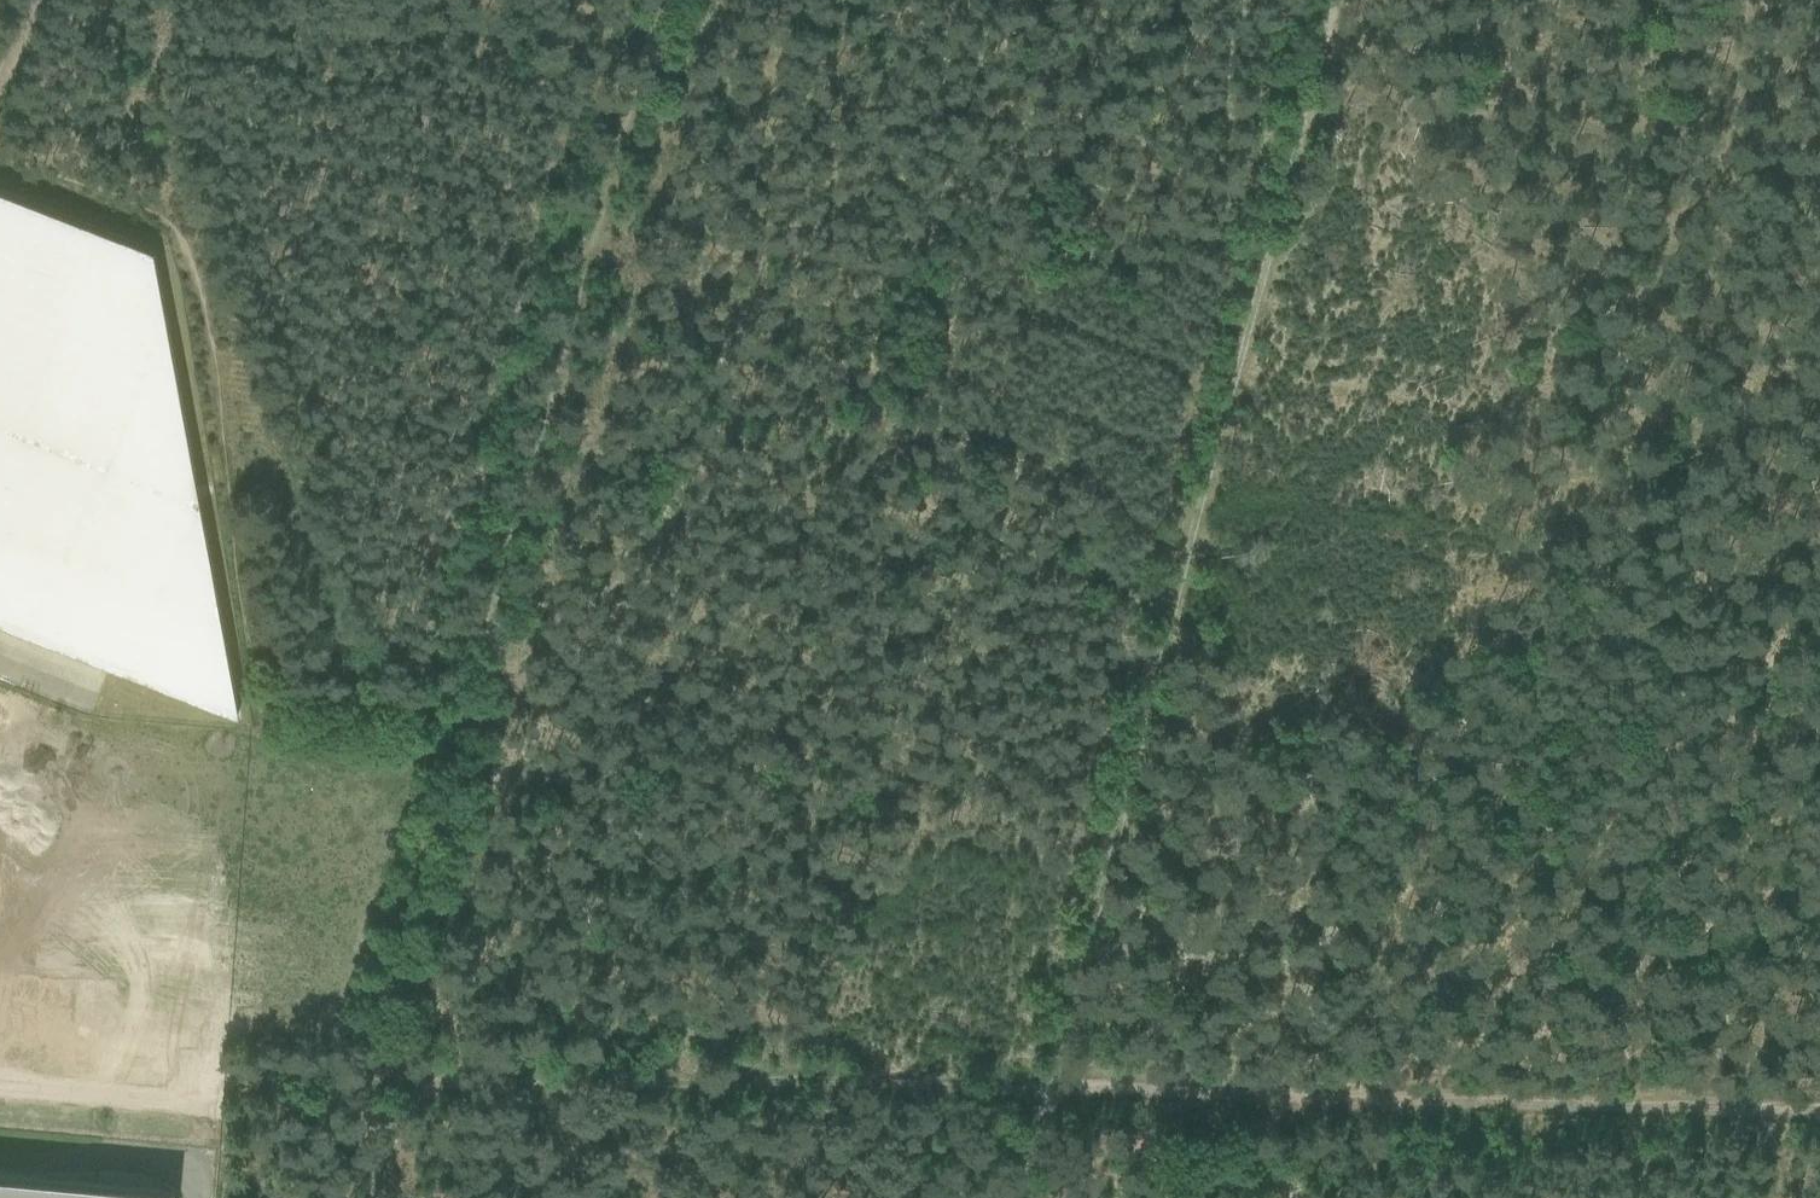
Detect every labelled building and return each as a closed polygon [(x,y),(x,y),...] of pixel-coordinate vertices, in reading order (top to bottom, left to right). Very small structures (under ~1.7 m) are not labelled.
[(237,717),(152,251),(0,192),(0,624),(237,717)] [(173,1191),(0,1176),(0,1197),(173,1197),(173,1191)]
